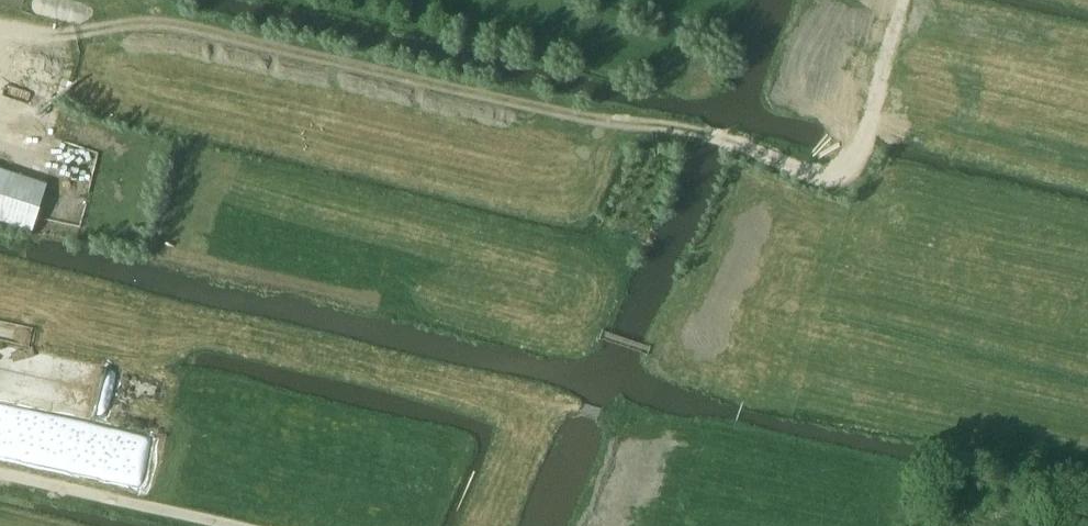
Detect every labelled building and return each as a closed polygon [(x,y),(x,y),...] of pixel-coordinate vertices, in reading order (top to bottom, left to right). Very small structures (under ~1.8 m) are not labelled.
[(138,479),(146,438),(33,416),(36,401),(101,413),(109,371),(0,351),(0,392),(27,397),(24,409),(0,404),(0,453),(138,479)]
